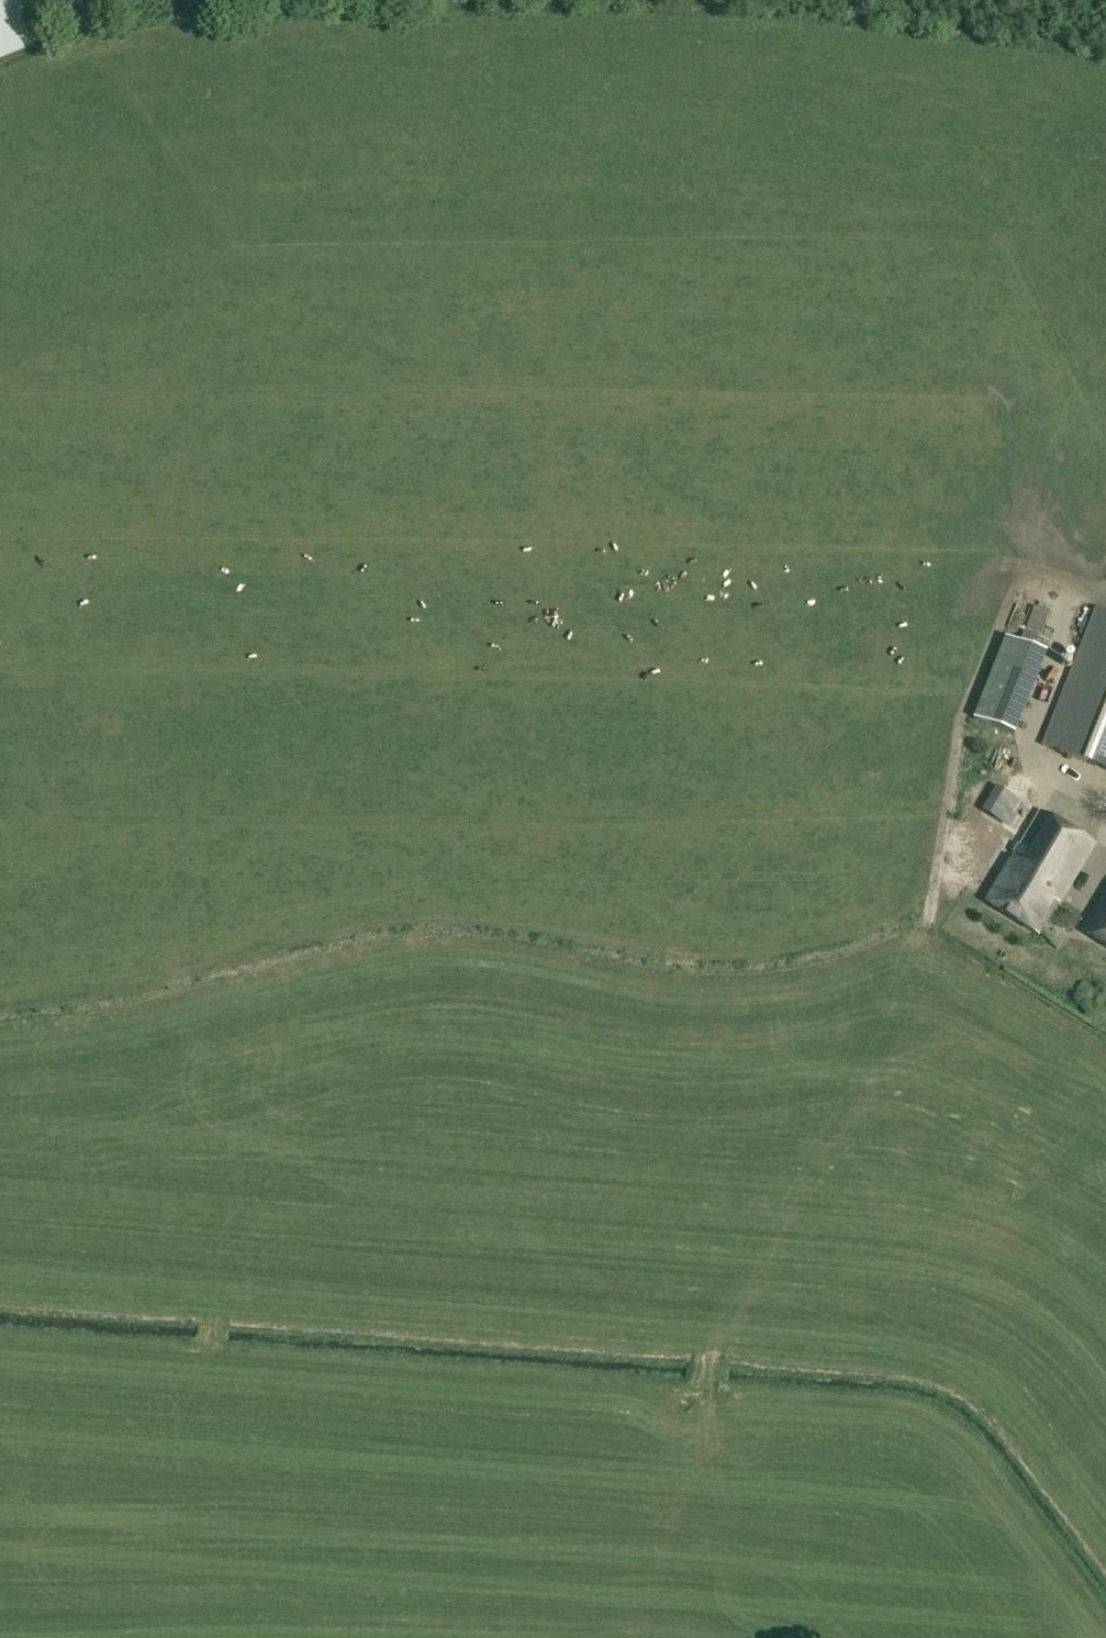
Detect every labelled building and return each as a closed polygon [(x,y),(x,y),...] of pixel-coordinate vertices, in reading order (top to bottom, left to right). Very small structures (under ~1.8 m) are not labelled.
[(33,45),(29,35),(106,0),(0,0),(0,58),(33,45)] [(1105,770),(1105,612),(1096,608),(1043,745),(1105,770)] [(1031,631),(1052,635),(1056,616),(1035,611),(1031,631)] [(1046,652),(1005,636),(973,718),(1015,734),(1046,652)] [(1038,935),(1094,844),(1041,812),(1013,858),(986,902),(1038,935)] [(1082,930),(1105,945),(1105,891),(1082,930)]
